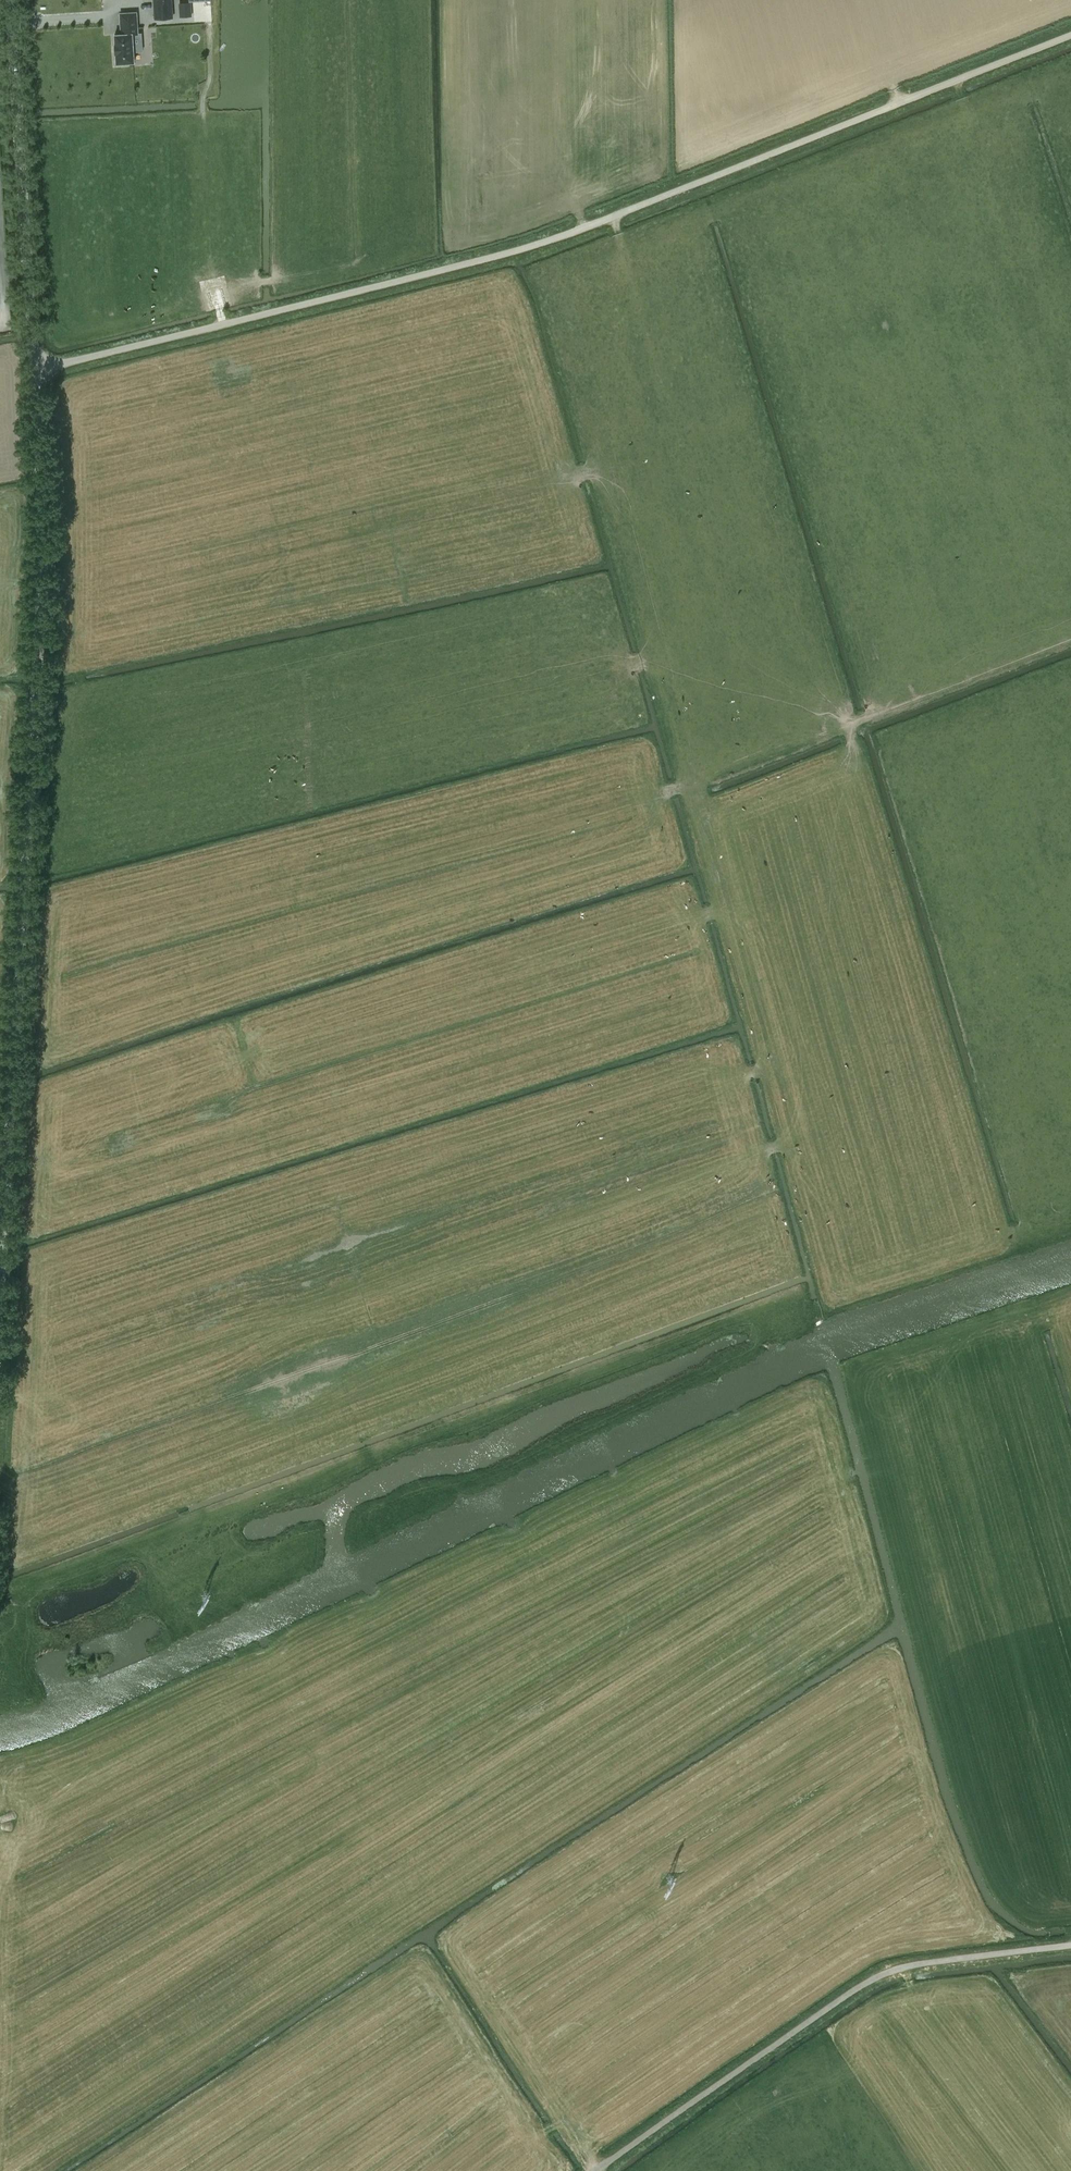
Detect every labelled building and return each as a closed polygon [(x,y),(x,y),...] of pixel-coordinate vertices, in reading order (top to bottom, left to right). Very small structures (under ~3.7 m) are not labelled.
[(156,18),(173,17),(171,0),(154,0),(156,18)] [(180,16),(191,16),(190,3),(180,3),(180,16)] [(121,14),(122,35),(116,35),(118,63),(134,62),(133,34),(138,34),(137,13),(121,14)]
